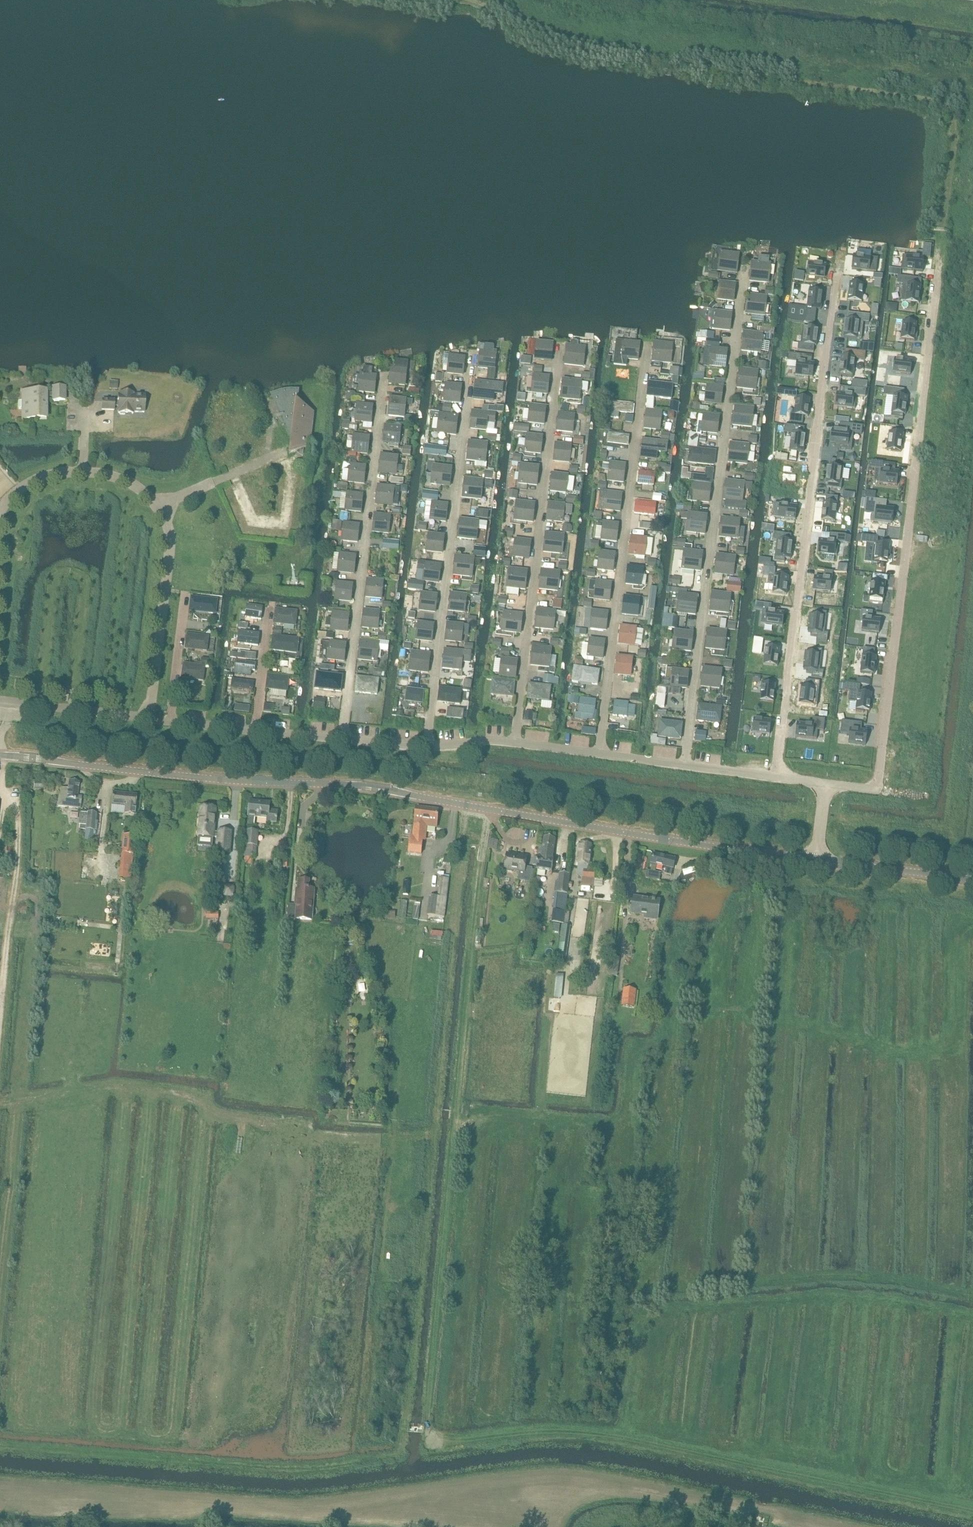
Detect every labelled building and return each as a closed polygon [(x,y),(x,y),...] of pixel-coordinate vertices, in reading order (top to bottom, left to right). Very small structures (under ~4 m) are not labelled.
[(715,246),(714,254),(720,255),(718,271),(737,273),(739,254),(721,252),(721,247),(715,246)] [(853,255),(852,269),(876,272),(878,258),(870,257),(871,251),(857,249),(857,255),(853,255)] [(903,255),(901,269),(923,271),(924,257),(903,255)] [(752,262),(750,281),(768,283),(770,264),(769,264),(770,257),(759,256),(759,262),(752,262)] [(809,262),(807,276),(825,278),(826,264),(809,262)] [(795,271),(795,279),(804,279),(804,272),(795,271)] [(898,276),(897,283),(903,284),(901,301),(919,303),(921,286),(919,285),(920,278),(898,276)] [(720,282),(718,299),(733,301),(735,283),(720,282)] [(850,283),(848,300),(862,302),(864,284),(850,283)] [(790,306),(788,320),(792,321),(803,323),(805,321),(815,322),(816,309),(821,309),(823,292),(809,290),(807,308),(790,306)] [(748,294),(746,313),(752,314),(751,320),(763,322),(764,316),(766,297),(748,294)] [(710,310),(709,319),(711,319),(710,328),(714,329),(730,330),(732,313),(716,311),(710,310)] [(846,319),(843,337),(861,339),(863,322),(869,323),(870,315),(848,313),(848,320),(846,319)] [(903,321),(901,338),(915,340),(915,338),(917,338),(918,333),(916,332),(917,323),(903,321)] [(799,342),(798,350),(814,352),(814,345),(816,346),(819,328),(803,326),(801,343),(799,342)] [(701,331),(700,338),(708,339),(714,339),(714,332),(701,331)] [(744,332),(742,351),(760,353),(762,334),(744,332)] [(567,345),(565,364),(583,366),(585,347),(578,346),(579,341),(578,341),(577,340),(573,340),(572,341),(571,341),(570,346),(567,345)] [(537,341),(535,359),(551,361),(553,343),(537,341)] [(625,341),(623,358),(626,358),(638,360),(640,342),(628,341),(625,341)] [(654,342),(652,361),(670,363),(672,344),(654,342)] [(481,350),(478,367),(494,369),(496,351),(494,351),(494,346),(493,345),(486,344),(484,345),(484,350),(481,350)] [(706,347),(704,364),(710,365),(725,367),(727,349),(712,348),(706,347)] [(841,356),(839,375),(853,377),(855,358),(865,359),(866,352),(845,350),(844,356),(841,356)] [(788,353),(787,361),(797,362),(795,375),(813,377),(814,363),(811,363),(801,361),(801,354),(788,353)] [(444,359),(444,361),(444,363),(444,364),(445,366),(448,366),(448,373),(463,375),(465,357),(450,356),(447,355),(445,357),(444,359)] [(521,356),(520,364),(530,365),(531,357),(521,356)] [(895,358),(893,372),(910,374),(912,360),(895,358)] [(759,360),(758,369),(766,370),(767,361),(759,360)] [(391,366),(390,383),(399,385),(405,385),(407,368),(401,367),(391,366)] [(361,374),(359,391),(365,392),(375,393),(376,375),(372,375),(372,367),(363,367),(363,374),(361,374)] [(671,368),(670,376),(671,376),(672,376),(678,377),(679,370),(679,369),(671,368)] [(582,372),(582,379),(590,380),(594,380),(595,369),(590,369),(590,373),(582,372)] [(739,369),(737,388),(755,390),(758,371),(739,369)] [(694,373),(693,380),(704,381),(705,374),(697,373),(694,373)] [(534,375),(532,393),(547,394),(549,377),(534,375)] [(563,379),(561,398),(579,400),(581,381),(563,379)] [(476,381),(474,399),(489,401),(492,383),(476,381)] [(649,381),(647,396),(657,398),(670,399),(672,384),(659,383),(649,381)] [(446,384),(444,401),(460,403),(462,385),(446,384)] [(701,393),(700,400),(705,401),(705,402),(721,404),(723,387),(707,385),(706,394),(701,393)] [(23,400),(19,400),(19,408),(23,408),(23,418),(38,418),(38,416),(46,416),(46,397),(53,397),(53,401),(65,400),(65,387),(53,387),(53,393),(46,394),(46,392),(36,392),(23,392),(23,400)] [(837,393),(835,407),(855,409),(857,396),(865,397),(866,390),(845,387),(844,394),(837,393)] [(885,387),(884,395),(894,397),(891,417),(903,418),(903,414),(905,414),(908,397),(904,396),(904,390),(885,387)] [(347,390),(347,398),(353,399),(359,400),(363,400),(363,395),(359,395),(359,394),(354,394),(354,391),(347,390)] [(277,393),(271,396),(271,397),(273,396),(282,416),(276,419),(280,418),(283,425),(282,425),(282,426),(286,424),(292,438),(290,455),(311,446),(315,413),(297,399),(298,392),(299,392),(300,392),(292,391),(285,392),(277,393)] [(102,408),(102,410),(114,410),(114,404),(118,404),(118,411),(119,411),(119,413),(133,413),(133,412),(144,412),(145,395),(134,395),(134,394),(119,393),(119,394),(118,394),(118,400),(102,400),(102,408)] [(391,397),(389,415),(399,416),(404,417),(406,399),(401,398),(391,397)] [(790,414),(789,422),(803,424),(804,416),(808,416),(810,399),(796,397),(794,414),(790,414)] [(679,411),(680,401),(673,401),(672,410),(679,411)] [(611,411),(611,416),(619,417),(619,412),(632,413),(633,405),(612,402),(611,411)] [(693,403),(692,410),(699,411),(706,412),(706,407),(699,406),(700,404),(693,403)] [(353,410),(352,419),(356,420),(356,421),(361,422),(371,423),(373,405),(363,404),(358,404),(357,411),(353,410)] [(530,405),(528,423),(544,424),(546,407),(530,405)] [(735,406),(733,425),(751,427),(753,408),(735,406)] [(646,410),(644,428),(660,430),(662,412),(646,410)] [(472,411),(471,429),(486,430),(494,431),(495,424),(494,424),(496,413),(488,413),(472,411)] [(559,413),(557,431),(573,433),(575,415),(559,413)] [(440,414),(438,433),(456,435),(458,416),(440,414)] [(704,414),(702,432),(717,434),(719,416),(704,414)] [(405,418),(405,425),(415,426),(415,419),(405,418)] [(832,429),(831,443),(835,444),(835,448),(852,450),(854,433),(862,434),(863,426),(840,423),(839,430),(832,429)] [(385,425),(384,442),(391,443),(393,444),(399,444),(401,426),(395,426),(385,425)] [(785,425),(784,433),(792,434),(790,450),(804,452),(806,435),(804,434),(805,427),(785,425)] [(889,432),(887,450),(901,452),(903,434),(889,432)] [(609,434),(608,442),(628,444),(629,436),(609,434)] [(354,435),(352,452),(357,452),(358,453),(368,454),(369,436),(360,435),(354,435)] [(527,435),(525,452),(541,454),(543,436),(527,435)] [(689,437),(688,447),(698,448),(699,438),(689,437)] [(643,440),(641,458),(656,460),(657,454),(666,455),(668,443),(659,442),(643,440)] [(469,441),(467,460),(475,461),(474,466),(486,467),(487,462),(485,462),(487,443),(469,441)] [(556,443),(554,461),(569,463),(571,445),(556,443)] [(730,443),(728,462),(747,464),(749,445),(730,443)] [(425,445),(424,455),(426,455),(434,456),(435,446),(425,445)] [(690,448),(689,462),(714,464),(715,451),(690,448)] [(346,459),(346,460),(356,461),(357,452),(352,452),(347,451),(347,455),(346,456),(346,459)] [(382,454),(380,472),(390,473),(396,474),(398,456),(392,456),(382,454)] [(828,466),(826,483),(828,484),(827,488),(841,489),(844,468),(835,467),(836,460),(831,459),(830,466),(828,466)] [(872,461),(871,468),(881,469),(880,483),(897,485),(899,471),(883,469),(884,462),(872,461)] [(610,463),(608,481),(624,482),(626,464),(610,463)] [(351,464),(349,482),(354,482),(364,483),(366,466),(356,465),(351,464)] [(521,464),(519,483),(537,485),(539,466),(521,464)] [(434,465),(432,484),(450,486),(452,467),(434,465)] [(683,468),(681,479),(691,480),(691,474),(688,473),(689,469),(683,468)] [(784,469),(782,483),(800,485),(801,471),(784,469)] [(639,471),(638,483),(654,485),(655,473),(639,471)] [(552,473),(550,491),(566,493),(566,491),(572,492),(574,478),(568,477),(568,475),(552,473)] [(691,474),(691,480),(704,482),(705,475),(691,474)] [(465,478),(463,497),(481,499),(483,480),(465,478)] [(485,479),(484,487),(492,488),(493,480),(485,479)] [(726,480),(723,499),(725,500),(724,508),(746,510),(747,502),(742,502),(743,490),(744,483),(726,480)] [(695,483),(693,501),(709,503),(711,485),(695,483)] [(744,483),(743,490),(751,491),(752,484),(744,483)] [(400,485),(399,492),(407,493),(408,486),(403,485),(400,485)] [(379,486),(377,503),(387,504),(393,505),(398,505),(399,488),(394,488),(394,487),(389,487),(379,486)] [(607,492),(604,510),(620,512),(622,494),(607,492)] [(348,493),(346,510),(351,511),(361,512),(363,494),(353,493),(348,493)] [(823,503),(821,520),(835,522),(838,497),(826,496),(825,503),(823,503)] [(866,498),(864,513),(872,513),(871,522),(891,524),(891,522),(893,522),(894,508),(882,507),(883,500),(866,498)] [(517,501),(515,520),(533,522),(535,503),(517,501)] [(636,501),(634,513),(654,515),(655,503),(636,501)] [(426,502),(425,515),(431,516),(430,520),(446,522),(448,504),(432,502),(426,502)] [(549,503),(547,520),(562,522),(564,505),(549,503)] [(774,503),(772,517),(796,520),(797,506),(774,503)] [(476,509),(476,517),(488,518),(488,511),(476,509)] [(689,513),(687,532),(705,534),(707,515),(689,513)] [(375,514),(373,532),(389,534),(391,516),(375,514)] [(721,518),(719,537),(738,539),(740,520),(721,518)] [(460,519),(458,538),(476,540),(479,521),(460,519)] [(333,520),(332,531),(341,531),(342,521),(333,520)] [(603,522),(601,540),(617,542),(619,524),(603,522)] [(344,523),(342,540),(348,541),(357,542),(359,525),(350,524),(344,523)] [(774,532),(773,540),(777,541),(774,561),(784,562),(785,558),(791,559),(793,542),(783,540),(784,533),(774,532)] [(546,533),(544,552),(562,554),(564,535),(546,533)] [(819,539),(817,553),(837,555),(838,542),(845,543),(846,535),(830,533),(829,540),(819,539)] [(429,534),(427,551),(442,553),(444,535),(429,534)] [(862,535),(861,543),(867,543),(865,562),(871,563),(879,564),(880,562),(888,563),(888,561),(890,561),(891,555),(889,555),(890,545),(877,544),(878,537),(876,537),(862,535)] [(631,537),(629,554),(645,556),(647,538),(631,537)] [(515,539),(513,557),(529,558),(531,541),(515,539)] [(475,547),(474,556),(483,557),(485,548),(475,547)] [(737,547),(736,555),(744,556),(745,548),(737,547)] [(371,550),(369,567),(385,569),(386,561),(391,561),(392,552),(371,550)] [(685,550),(682,569),(701,571),(703,552),(685,550)] [(600,552),(598,569),(613,571),(616,554),(600,552)] [(341,554),(339,571),(344,572),(354,573),(356,556),(346,555),(341,554)] [(717,554),(715,573),(733,576),(735,557),(717,554)] [(456,556),(453,575),(472,577),(474,558),(456,556)] [(417,571),(416,580),(423,581),(439,583),(441,565),(425,563),(418,562),(417,571)] [(839,564),(838,572),(847,573),(848,565),(839,564)] [(628,566),(626,584),(642,586),(644,568),(628,566)] [(775,575),(776,568),(763,567),(763,574),(762,577),(768,577),(769,574),(775,575)] [(509,569),(507,588),(526,590),(528,571),(509,569)] [(542,570),(539,589),(558,591),(560,572),(542,570)] [(815,576),(813,590),(830,592),(833,571),(825,570),(824,577),(815,576)] [(773,585),(773,593),(786,594),(789,577),(775,575),(773,585)] [(368,579),(366,597),(382,599),(384,581),(368,579)] [(409,581),(408,589),(417,590),(418,583),(409,581)] [(597,581),(595,598),(610,600),(612,583),(597,581)] [(871,581),(869,602),(883,604),(885,582),(871,581)] [(338,582),(336,600),(341,600),(351,601),(353,584),(343,583),(338,582)] [(728,583),(727,592),(741,594),(742,585),(740,584),(728,583)] [(712,592),(710,611),(729,613),(731,594),(712,592)] [(422,593),(420,611),(435,612),(437,595),(422,593)] [(451,593),(449,611),(465,613),(467,595),(451,593)] [(679,593),(677,612),(696,615),(698,596),(687,594),(679,593)] [(624,596),(622,614),(638,616),(640,598),(624,596)] [(192,597),(190,611),(200,612),(216,613),(217,604),(218,604),(218,599),(213,599),(213,600),(202,598),(192,597)] [(554,598),(553,608),(561,609),(562,599),(554,598)] [(247,605),(246,617),(251,618),(261,619),(263,607),(253,606),(247,605)] [(664,613),(662,627),(676,629),(678,617),(668,616),(669,609),(665,608),(664,613)] [(537,609),(535,628),(553,630),(556,611),(537,609)] [(276,610),(275,623),(285,624),(295,625),(296,616),(297,616),(298,611),(293,611),(286,611),(276,610)] [(364,610),(362,627),(378,629),(380,611),(364,610)] [(586,610),(584,620),(591,620),(591,628),(606,630),(608,612),(593,611),(586,610)] [(763,610),(761,624),(782,626),(784,613),(763,610)] [(861,610),(860,620),(863,620),(861,631),(879,633),(881,619),(872,618),(873,611),(861,610)] [(810,615),(808,632),(811,632),(810,635),(817,636),(816,641),(827,642),(828,633),(824,633),(827,612),(816,611),(816,615),(810,615)] [(327,618),(326,626),(332,627),(332,630),(337,630),(347,631),(349,614),(337,613),(334,612),(333,619),(327,618)] [(504,612),(502,631),(521,633),(523,614),(504,612)] [(418,622),(416,640),(432,642),(434,624),(418,622)] [(448,623),(446,641),(461,642),(463,625),(448,623)] [(621,626),(619,644),(635,646),(637,628),(621,626)] [(708,629),(706,648),(724,650),(726,631),(708,629)] [(675,630),(673,649),(691,652),(693,632),(675,630)] [(240,631),(239,643),(248,645),(258,646),(260,634),(250,633),(240,631)] [(188,635),(186,648),(203,650),(203,651),(207,651),(208,647),(207,647),(208,637),(188,635)] [(273,636),(272,650),(282,651),(297,653),(298,639),(283,637),(273,636)] [(589,639),(587,657),(603,658),(605,641),(589,639)] [(361,641),(359,660),(377,662),(378,651),(388,652),(389,642),(379,641),(379,643),(361,641)] [(331,642),(329,660),(344,661),(346,644),(331,642)] [(465,643),(464,651),(473,652),(474,644),(465,643)] [(533,646),(531,665),(549,667),(551,648),(533,646)] [(766,647),(763,664),(777,666),(780,648),(766,647)] [(806,651),(803,669),(806,669),(806,672),(812,673),(811,678),(823,679),(824,671),(820,670),(822,649),(812,648),(811,652),(806,651)] [(863,648),(860,672),(874,674),(876,656),(874,656),(875,649),(863,648)] [(445,649),(443,668),(461,670),(462,663),(470,664),(471,652),(463,651),(445,649)] [(238,659),(245,660),(246,652),(239,651),(238,659)] [(412,652),(410,671),(428,673),(431,654),(412,652)] [(617,656),(615,673),(625,675),(631,675),(633,658),(627,657),(617,656)] [(282,668),(281,674),(293,675),(295,660),(289,659),(288,669),(282,668)] [(502,659),(500,676),(515,678),(517,660),(502,659)] [(236,663),(235,664),(236,666),(236,668),(245,669),(252,670),(255,671),(256,663),(246,662),(237,661),(236,663)] [(184,664),(182,677),(192,679),(199,679),(199,680),(204,681),(204,676),(203,676),(205,667),(194,665),(184,664)] [(575,667),(573,681),(579,682),(588,683),(598,685),(599,670),(590,669),(581,668),(575,667)] [(703,667),(701,686),(719,688),(722,669),(703,667)] [(667,669),(666,679),(672,679),(671,686),(670,693),(680,695),(681,688),(687,688),(688,671),(673,669),(667,669)] [(320,673),(319,689),(341,691),(342,675),(320,673)] [(268,675),(267,689),(277,690),(287,691),(289,678),(278,676),(268,675)] [(357,677),(355,692),(377,695),(379,679),(357,677)] [(401,679),(400,687),(408,687),(409,680),(401,679)] [(493,679),(491,695),(513,697),(515,682),(493,679)] [(801,686),(799,703),(817,705),(820,681),(806,679),(805,686),(801,686)] [(233,680),(232,687),(243,689),(253,690),(254,682),(244,681),(233,680)] [(464,680),(463,688),(470,689),(471,682),(464,680)] [(529,683),(527,699),(549,701),(551,686),(529,683)] [(762,683),(760,700),(774,702),(776,684),(762,683)] [(845,690),(845,691),(850,691),(848,702),(857,703),(856,711),(864,712),(864,710),(870,711),(872,693),(859,692),(860,685),(846,683),(845,690)] [(440,688),(439,701),(455,703),(455,704),(460,705),(461,700),(460,700),(461,690),(440,688)] [(658,688),(656,706),(664,707),(666,689),(658,688)] [(408,689),(406,701),(413,702),(423,703),(424,691),(414,690),(408,689)] [(571,696),(570,704),(578,705),(579,697),(571,696)] [(314,698),(313,707),(324,708),(325,699),(314,698)] [(581,698),(579,713),(594,715),(594,711),(596,700),(581,698)] [(615,701),(613,715),(623,716),(627,717),(629,702),(625,702),(615,701)] [(264,704),(263,711),(271,712),(272,704),(264,704)] [(699,705),(697,720),(719,723),(721,707),(699,705)] [(448,707),(447,717),(463,719),(464,709),(448,707)] [(525,712),(524,720),(532,721),(533,713),(525,712)] [(754,718),(752,732),(770,734),(771,720),(754,718)] [(797,723),(795,736),(817,739),(818,730),(824,731),(825,719),(813,718),(812,724),(797,723)] [(842,720),(840,733),(849,734),(848,742),(866,744),(868,730),(861,730),(862,723),(842,720)] [(660,721),(659,736),(681,738),(682,723),(660,721)] [(696,731),(695,741),(701,741),(703,732),(696,731)] [(917,779),(929,780),(930,772),(918,770),(917,779)] [(58,805),(80,808),(82,796),(77,796),(79,782),(69,781),(68,789),(60,788),(59,798),(58,805)] [(134,816),(136,805),(137,795),(113,792),(111,806),(125,807),(124,815),(134,816)] [(268,822),(277,823),(278,811),(269,810),(270,803),(251,801),(248,824),(255,825),(256,817),(268,819),(268,822)] [(216,808),(201,807),(199,836),(214,837),(219,837),(217,853),(229,854),(231,832),(219,831),(219,833),(214,832),(216,808)] [(416,807),(414,824),(413,833),(410,833),(409,850),(421,851),(423,837),(425,838),(427,825),(429,826),(430,820),(437,821),(438,810),(416,807)] [(88,812),(86,829),(85,839),(93,840),(96,813),(88,812)] [(248,831),(246,856),(258,857),(259,832),(248,831)] [(124,833),(120,867),(130,868),(134,834),(124,833)] [(490,845),(497,846),(498,838),(491,837),(490,845)] [(536,870),(552,872),(554,860),(552,859),(555,839),(544,837),(543,846),(540,845),(538,857),(537,865),(536,870)] [(594,885),(595,879),(595,872),(588,871),(591,844),(580,843),(578,862),(577,870),(583,871),(582,884),(594,885)] [(507,854),(505,869),(519,871),(518,880),(530,882),(532,868),(525,867),(527,857),(507,854)] [(653,854),(651,865),(659,867),(659,865),(666,867),(665,874),(671,875),(675,859),(653,854)] [(275,859),(274,867),(287,868),(288,859),(275,859)] [(647,870),(646,878),(660,881),(661,873),(647,870)] [(564,924),(570,874),(560,873),(558,886),(555,886),(555,892),(552,922),(564,924)] [(429,896),(428,916),(442,917),(445,878),(439,877),(437,896),(429,896)] [(299,881),(298,905),(289,905),(288,918),(297,919),(311,920),(314,890),(309,890),(309,889),(307,888),(308,881),(299,881)] [(238,898),(238,887),(226,887),(227,898),(238,898)] [(644,918),(657,920),(659,901),(633,898),(631,913),(645,915),(644,918)] [(401,915),(406,916),(409,901),(403,900),(401,915)] [(562,924),(557,963),(565,965),(570,925),(562,924)] [(624,989),(622,1006),(632,1007),(634,990),(624,989)] [(591,1185),(589,1194),(604,1197),(606,1188),(591,1185)]
